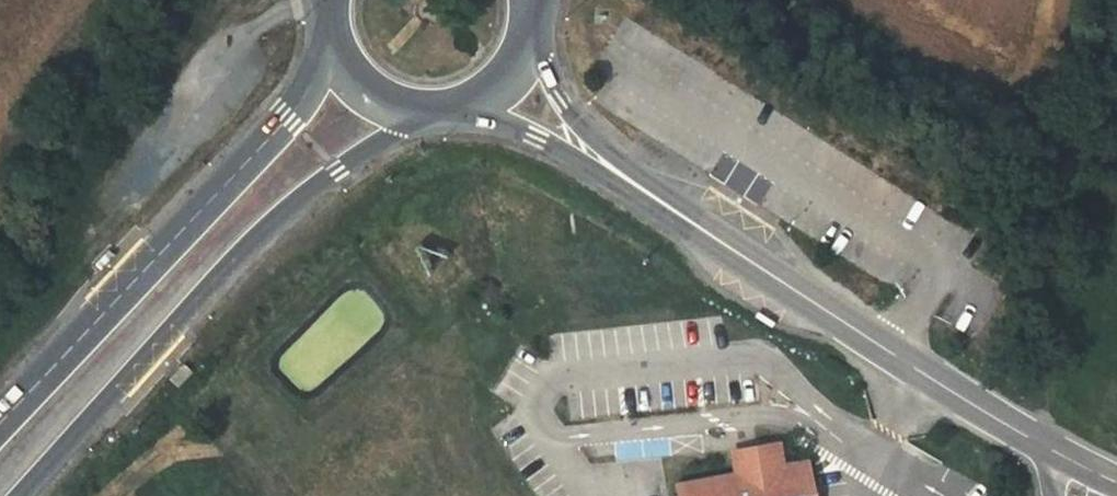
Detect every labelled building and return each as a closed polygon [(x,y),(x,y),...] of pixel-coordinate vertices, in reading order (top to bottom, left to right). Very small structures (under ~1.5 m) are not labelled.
[(105,250),(92,263),(98,269),(111,255),(105,250)] [(774,322),(758,313),(754,320),(770,330),(774,322)] [(812,470),(787,475),(784,459),(759,464),(733,469),(737,486),(687,495),(818,495),(812,470)]
